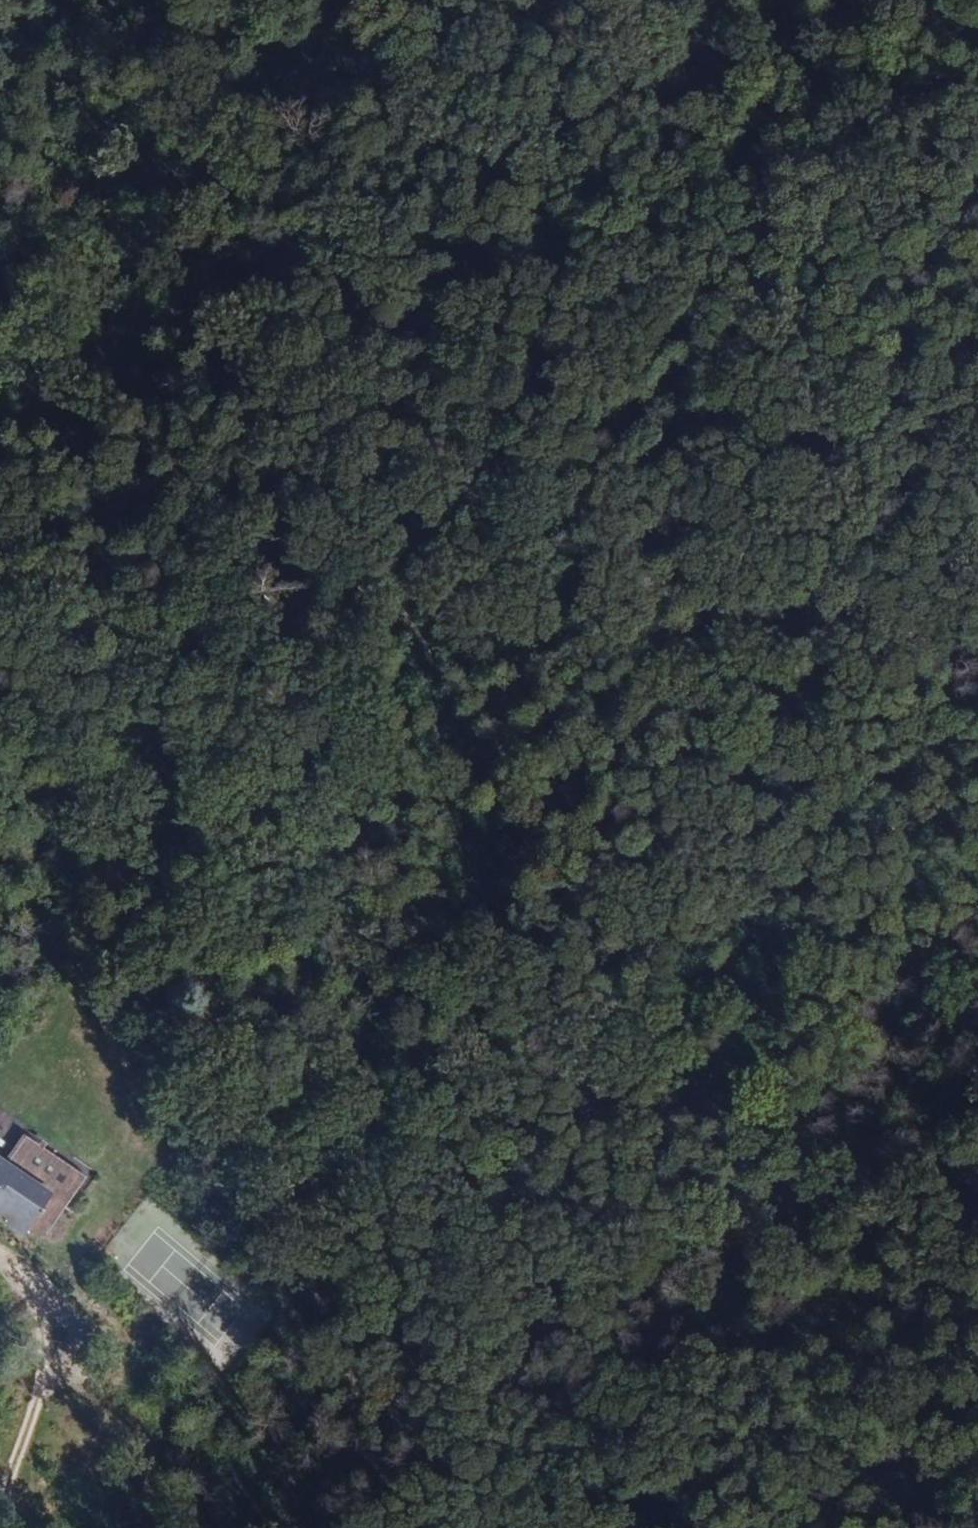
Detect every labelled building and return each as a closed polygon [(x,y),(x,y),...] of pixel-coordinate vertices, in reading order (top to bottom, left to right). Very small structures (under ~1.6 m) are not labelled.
[(16,1151),(22,1135),(5,1129),(0,1143),(0,1146),(16,1151)] [(0,1163),(0,1223),(17,1232),(44,1192),(0,1163)]
